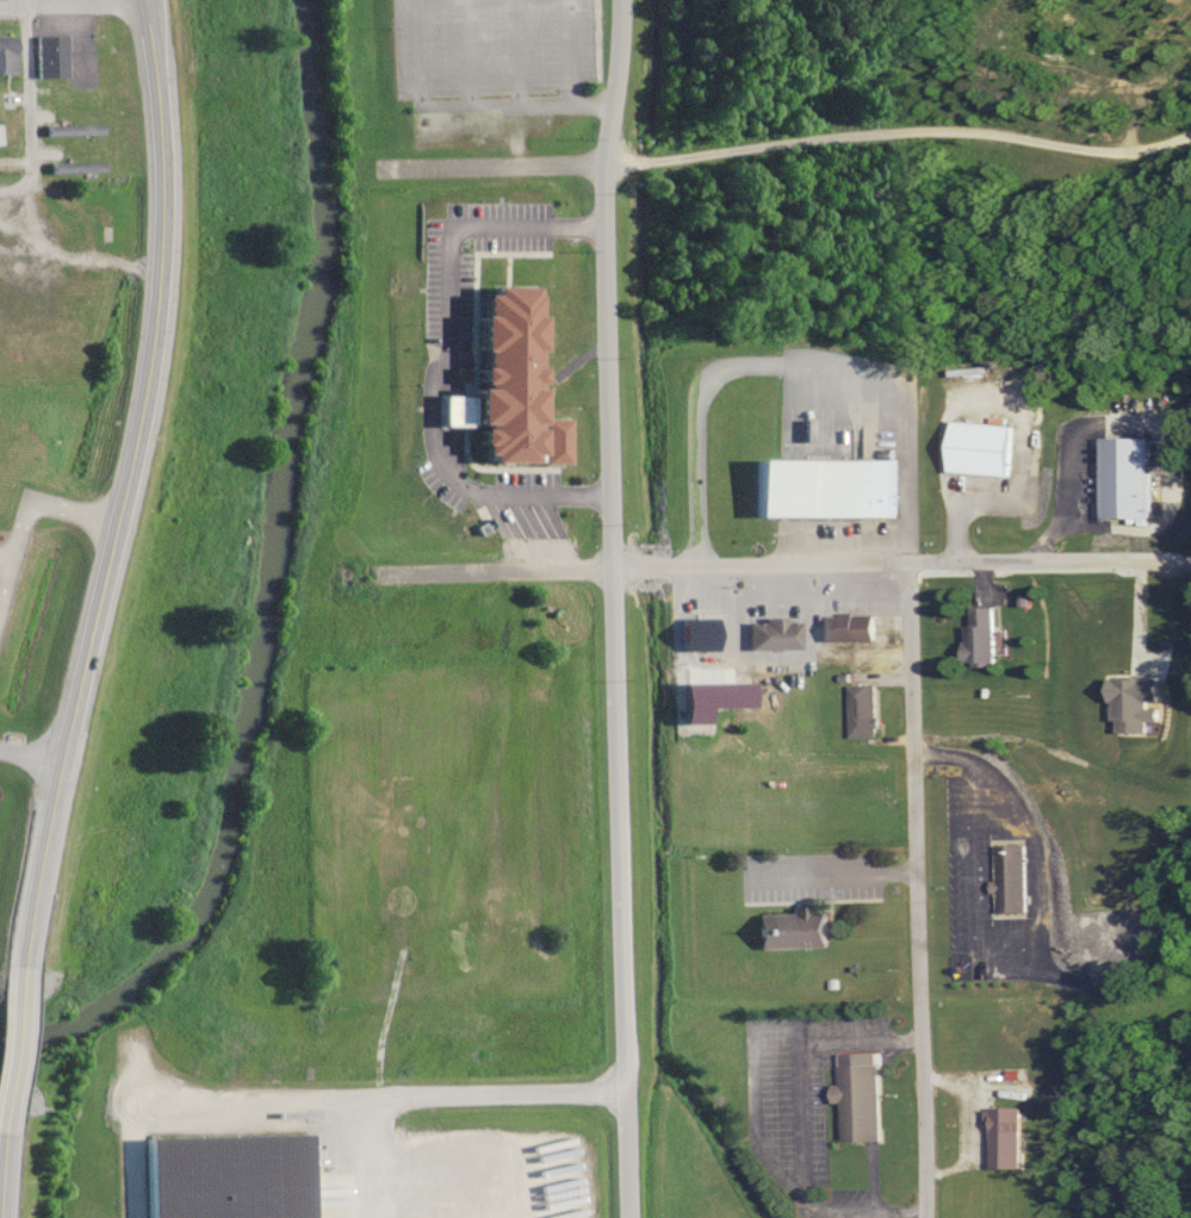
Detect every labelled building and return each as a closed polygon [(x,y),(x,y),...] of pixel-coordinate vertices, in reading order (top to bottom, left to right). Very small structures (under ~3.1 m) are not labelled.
[(17,35),(0,35),(0,75),(17,75),(17,35)] [(38,79),(67,79),(67,36),(38,36),(38,79)] [(103,125),(48,125),(48,137),(103,137),(103,125)] [(105,175),(105,163),(52,163),(52,175),(105,175)] [(69,233),(73,227),(52,214),(48,219),(69,233)] [(951,474),(1015,476),(1017,426),(953,424),(951,474)] [(1105,440),(1105,519),(1155,519),(1155,440),(1105,440)] [(901,517),(901,461),(754,461),(755,518),(901,517)] [(997,608),(970,608),(970,667),(997,667),(997,608)] [(824,641),(876,641),(876,614),(824,614),(824,641)] [(751,649),(802,649),(802,619),(751,619),(751,649)] [(851,685),(851,736),(880,736),(880,685),(851,685)] [(995,913),(1028,913),(1027,845),(994,845),(995,913)] [(761,913),(761,949),(832,948),(832,911),(761,913)] [(881,1064),(865,1064),(865,1053),(851,1054),(851,1066),(838,1066),(839,1103),(843,1103),(844,1142),(883,1141),(881,1064)] [(994,1169),(1023,1169),(1023,1108),(994,1108),(994,1169)] [(147,1217),(317,1217),(315,1135),(145,1139),(147,1217)]
